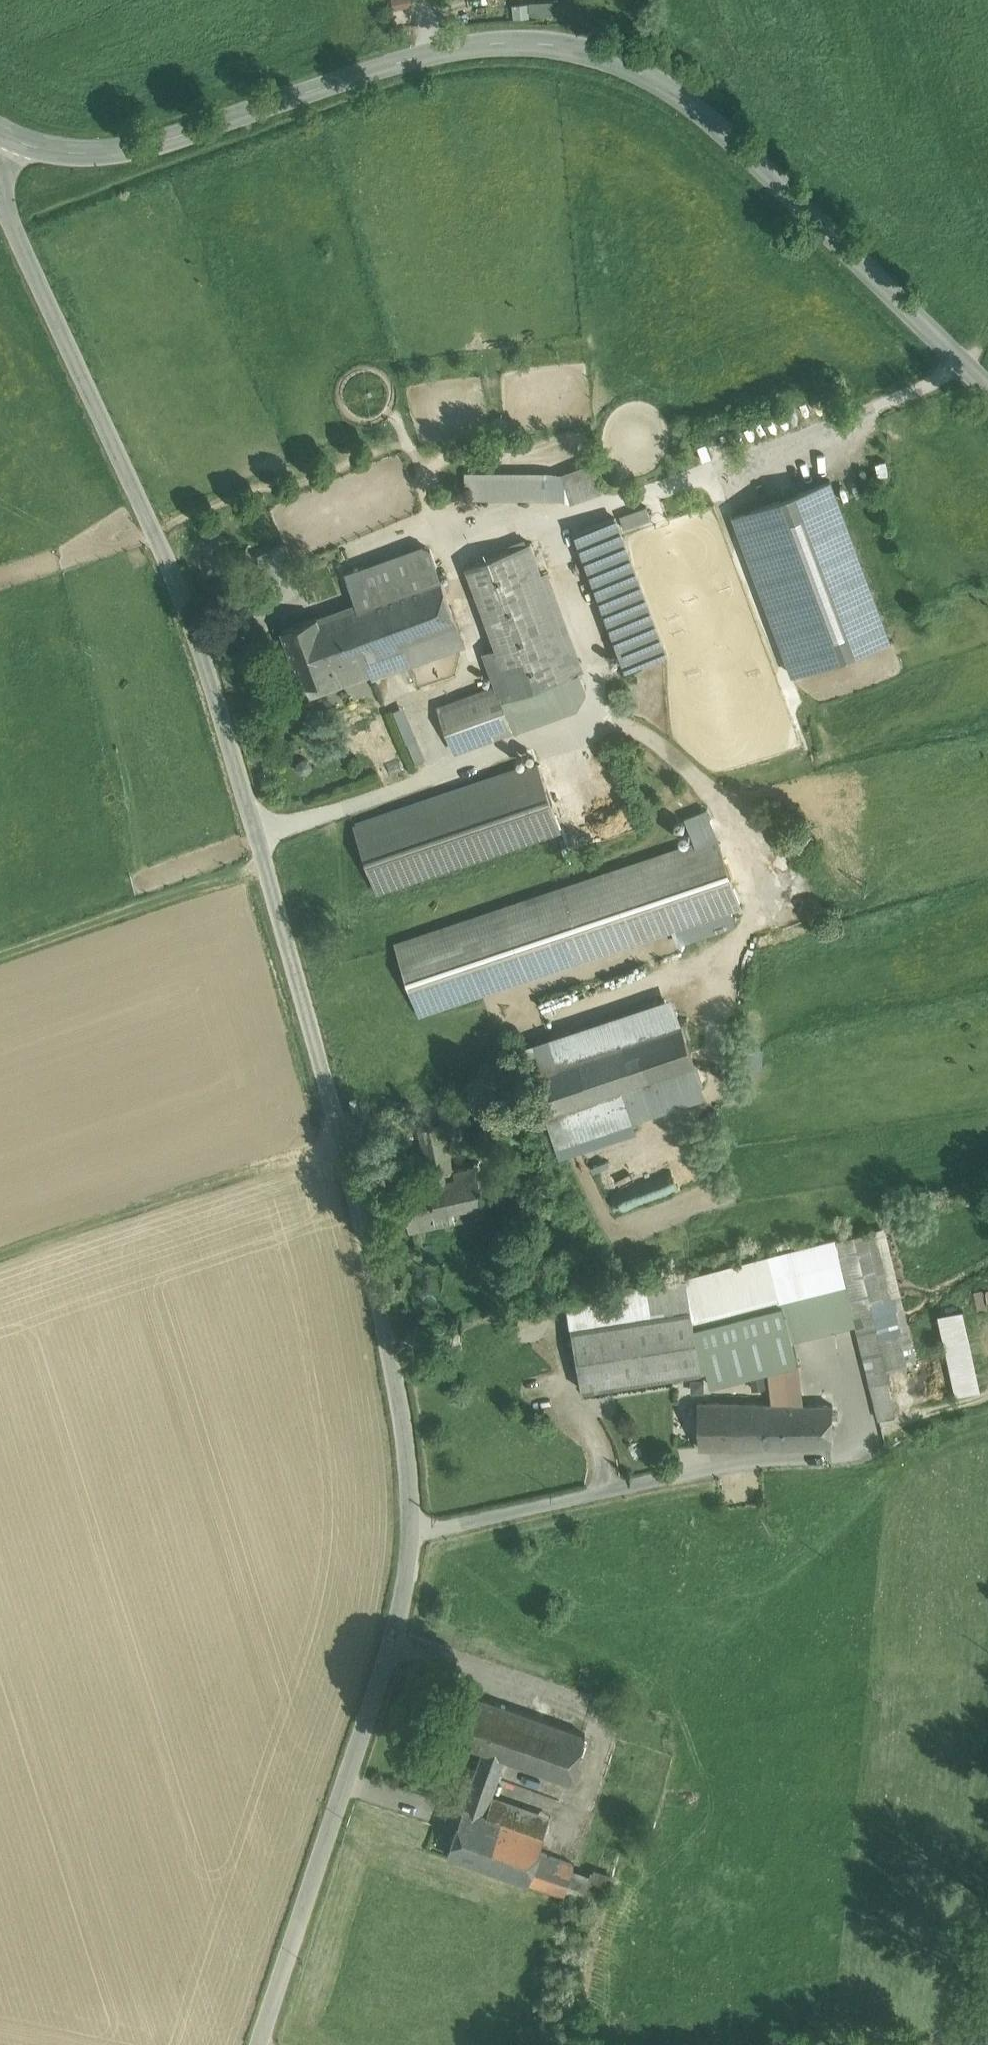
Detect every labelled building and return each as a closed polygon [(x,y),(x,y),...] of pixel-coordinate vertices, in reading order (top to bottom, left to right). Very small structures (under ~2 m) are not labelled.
[(551,2),(518,4),(519,18),(553,16),(551,2)] [(563,476),(570,499),(600,488),(594,464),(563,476)] [(544,497),(543,472),(469,472),(469,498),(544,497)] [(570,499),(563,476),(543,472),(544,497),(570,499)] [(830,479),(733,515),(750,558),(763,553),(807,669),(889,638),(830,479)] [(620,515),(625,528),(651,518),(646,505),(620,515)] [(666,653),(615,517),(577,531),(628,667),(666,653)] [(511,550),(522,582),(542,575),(530,542),(511,550)] [(284,545),(258,556),(269,583),(296,572),(284,545)] [(386,561),(397,591),(436,577),(425,546),(386,561)] [(514,695),(558,679),(522,582),(511,550),(466,566),(497,647),(514,695)] [(793,674),(807,669),(763,553),(750,558),(793,674)] [(397,591),(386,561),(365,568),(377,599),(397,591)] [(377,599),(365,568),(364,565),(345,573),(357,606),(377,599)] [(375,655),(458,624),(440,575),(436,577),(397,591),(377,599),(357,606),(375,655)] [(578,672),(542,575),(522,582),(558,679),(566,677),(578,672)] [(364,659),(375,655),(357,606),(319,620),(318,617),(282,631),(302,685),(306,684),(338,672),(336,669),(364,659)] [(458,624),(375,655),(364,659),(371,675),(372,679),(466,643),(458,624)] [(501,699),(514,695),(497,647),(484,652),(497,688),(501,699)] [(338,672),(306,684),(311,698),(371,675),(364,659),(336,669),(338,672)] [(584,690),(578,672),(566,677),(558,679),(514,695),(501,699),(507,715),(507,716),(511,730),(576,706),(584,690)] [(455,751),(511,730),(507,716),(507,715),(501,699),(497,688),(439,709),(455,751)] [(297,764),(297,770),(300,775),(306,775),(310,772),(311,766),(308,761),(302,761),(297,764)] [(560,829),(538,765),(354,829),(376,893),(560,829)] [(718,839),(396,950),(418,1013),(739,902),(718,839)] [(531,1074),(681,1023),(672,997),(522,1048),(531,1074)] [(621,1091),(695,1065),(681,1023),(531,1074),(545,1116),(621,1091)] [(621,1091),(628,1113),(703,1087),(695,1065),(621,1091)] [(628,1113),(621,1091),(545,1116),(556,1146),(631,1121),(628,1113)] [(418,1129),(428,1175),(452,1169),(443,1123),(418,1129)] [(410,1232),(485,1215),(474,1164),(452,1169),(428,1175),(399,1181),(410,1232)] [(856,1323),(879,1419),(896,1415),(885,1369),(916,1362),(884,1228),(835,1240),(848,1292),(856,1323)] [(848,1292),(835,1240),(685,1279),(691,1307),(698,1334),(784,1314),(782,1307),(848,1292)] [(685,1279),(567,1301),(571,1327),(691,1307),(685,1279)] [(792,1339),(856,1323),(848,1292),(782,1307),(784,1314),(785,1314),(792,1339)] [(691,1307),(571,1327),(582,1390),(706,1369),(698,1334),(691,1307)] [(956,1394),(980,1389),(963,1310),(939,1315),(956,1394)] [(785,1314),(784,1314),(698,1334),(706,1369),(710,1384),(768,1370),(799,1362),(792,1339),(785,1314)] [(801,1405),(799,1362),(768,1370),(772,1403),(773,1404),(801,1405)] [(737,1401),(698,1402),(699,1447),(831,1443),(833,1405),(801,1405),(773,1404),(772,1403),(737,1401)] [(500,1703),(460,1689),(444,1736),(484,1749),(500,1703)] [(586,1733),(500,1703),(484,1749),(505,1757),(570,1779),(586,1733)] [(505,1757),(484,1749),(465,1806),(486,1813),(491,1796),(505,1757)] [(551,1816),(491,1796),(486,1813),(545,1833),(551,1816)] [(486,1813),(465,1806),(448,1854),(528,1881),(539,1851),(545,1833),(486,1813)] [(528,1881),(564,1893),(574,1863),(539,1851),(528,1881)] [(613,1876),(574,1863),(564,1893),(603,1907),(613,1876)]
